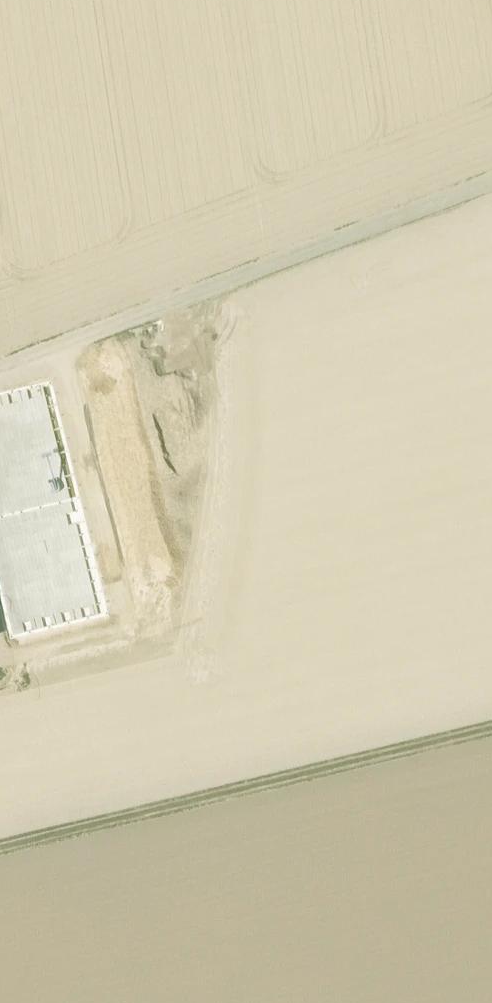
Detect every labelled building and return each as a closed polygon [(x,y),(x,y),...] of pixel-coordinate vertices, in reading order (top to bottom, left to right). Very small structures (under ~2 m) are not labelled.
[(0,394),(0,595),(11,641),(110,617),(53,382),(0,394)]
